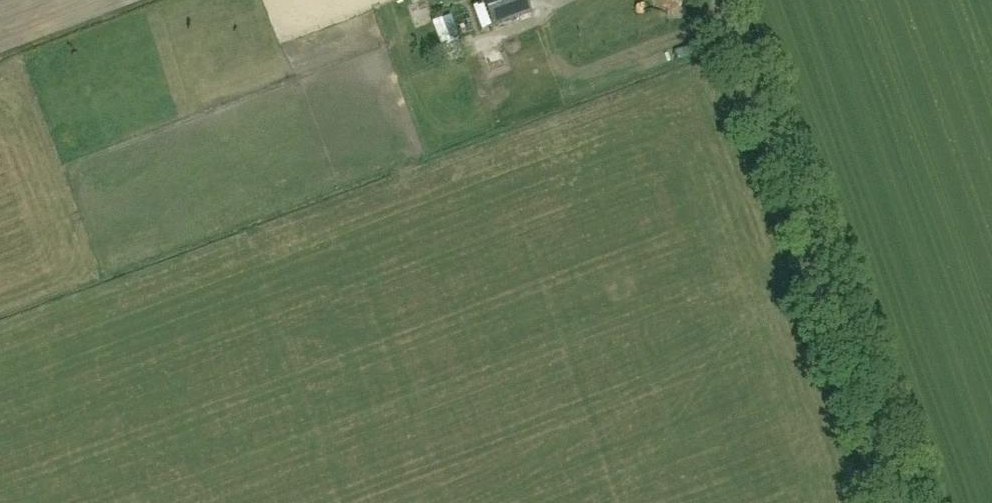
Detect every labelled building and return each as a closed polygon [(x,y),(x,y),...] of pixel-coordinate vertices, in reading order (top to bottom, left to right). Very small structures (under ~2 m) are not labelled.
[(494,28),(530,15),(525,0),(485,0),(494,28)]
